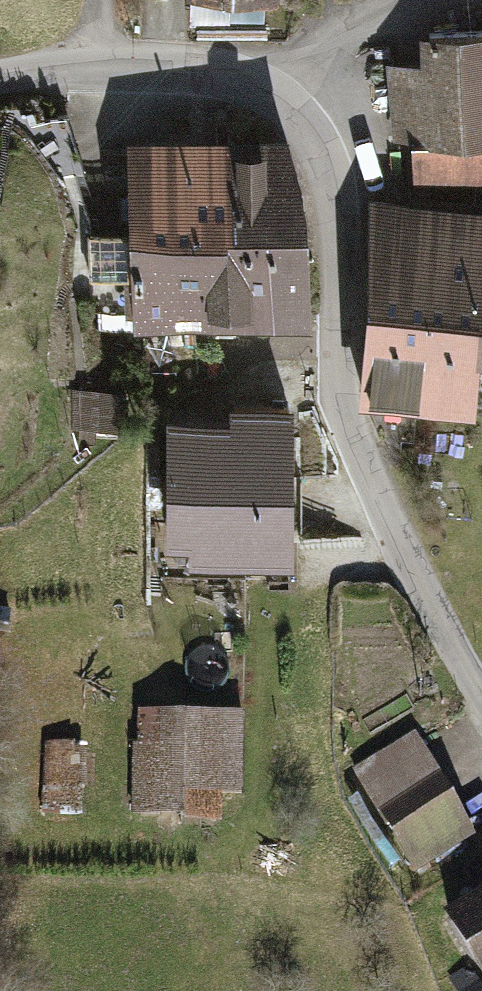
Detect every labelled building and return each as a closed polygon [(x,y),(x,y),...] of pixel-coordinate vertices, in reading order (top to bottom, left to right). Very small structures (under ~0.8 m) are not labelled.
[(185,7),(277,10),(278,0),(185,0),(185,7)] [(418,35),(420,62),(388,64),(394,143),(411,142),(414,192),(481,187),(481,31),(418,35)] [(290,135),(130,140),(136,330),(306,325),(302,185),(292,185),(290,135)] [(383,201),(367,408),(477,416),(481,361),(481,209),(383,201)] [(119,390),(73,391),(74,434),(119,433),(119,390)] [(293,565),(294,408),(235,408),(235,424),(170,424),(170,537),(189,538),(189,565),(293,565)] [(225,796),(244,796),(244,716),(133,715),(133,818),(186,818),(186,824),(225,824),(225,796)] [(352,771),(415,875),(477,838),(414,734),(352,771)] [(86,745),(45,743),(43,815),(83,817),(86,745)] [(444,919),(472,967),(451,979),(457,990),(481,990),(481,896),(444,919)]
